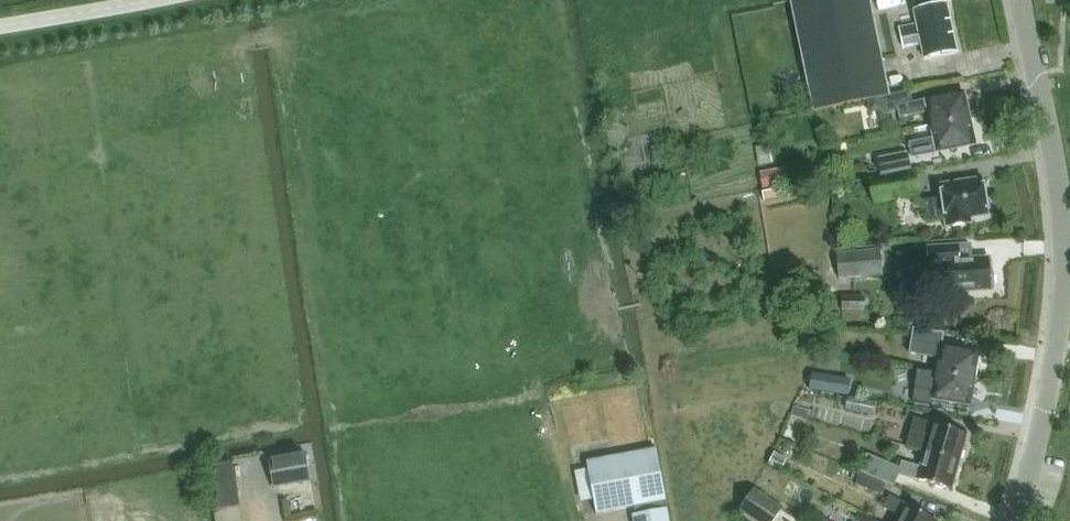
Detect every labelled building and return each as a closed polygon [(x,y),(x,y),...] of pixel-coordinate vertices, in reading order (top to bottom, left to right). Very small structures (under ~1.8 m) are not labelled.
[(890,95),(871,0),(790,0),(813,112),(890,95)] [(924,58),(956,51),(946,4),(914,11),(917,24),(899,28),(903,48),(921,44),(924,58)] [(930,127),(970,119),(964,92),(914,103),(911,90),(868,101),(871,113),(883,110),(884,115),(898,111),(900,118),(913,114),(927,112),(930,127)] [(975,144),(970,119),(930,127),(932,138),(909,142),(912,158),(975,144)] [(911,170),(908,152),(877,158),(881,175),(911,170)] [(779,168),(759,172),(762,187),(781,184),(779,168)] [(945,221),(988,214),(982,179),(941,185),(942,197),(925,199),(927,219),(944,217),(945,221)] [(779,189),(762,192),(764,201),(781,198),(779,189)] [(989,259),(956,261),(955,244),(925,246),(926,267),(948,265),(948,291),(991,289),(989,259)] [(883,275),(881,249),(837,253),(839,279),(883,275)] [(864,310),(864,297),(842,297),(842,310),(864,310)] [(914,328),(910,354),(937,358),(935,372),(975,378),(975,376),(979,353),(941,347),(944,333),(914,328)] [(914,388),(912,402),(931,404),(932,399),(970,405),(975,378),(935,372),(935,373),(918,371),(916,388),(914,388)] [(812,373),(809,390),(849,396),(851,379),(812,373)] [(848,396),(845,409),(872,415),(875,402),(848,396)] [(915,419),(907,446),(925,450),(958,458),(965,433),(915,419)] [(635,507),(636,514),(632,515),(633,520),(670,520),(657,448),(587,461),(597,514),(635,507)] [(867,454),(860,472),(862,472),(889,484),(895,486),(899,475),(949,488),(958,458),(925,450),(924,451),(920,466),(902,461),(900,468),(867,454)] [(775,451),(768,464),(782,471),(788,459),(775,451)] [(271,459),(276,487),(311,481),(306,453),(271,459)] [(208,471),(210,485),(236,480),(234,467),(208,471)] [(884,496),(889,484),(862,472),(856,485),(884,496)] [(787,479),(782,487),(793,494),(798,486),(787,479)] [(238,493),(236,480),(210,485),(212,498),(238,493)] [(783,508),(756,489),(740,512),(754,520),(774,520),(783,508)] [(215,511),(241,506),(238,493),(212,498),(215,511)] [(883,507),(900,516),(897,520),(935,520),(936,520),(889,495),(883,507)] [(241,506),(215,511),(216,520),(230,520),(243,518),(241,506)]
